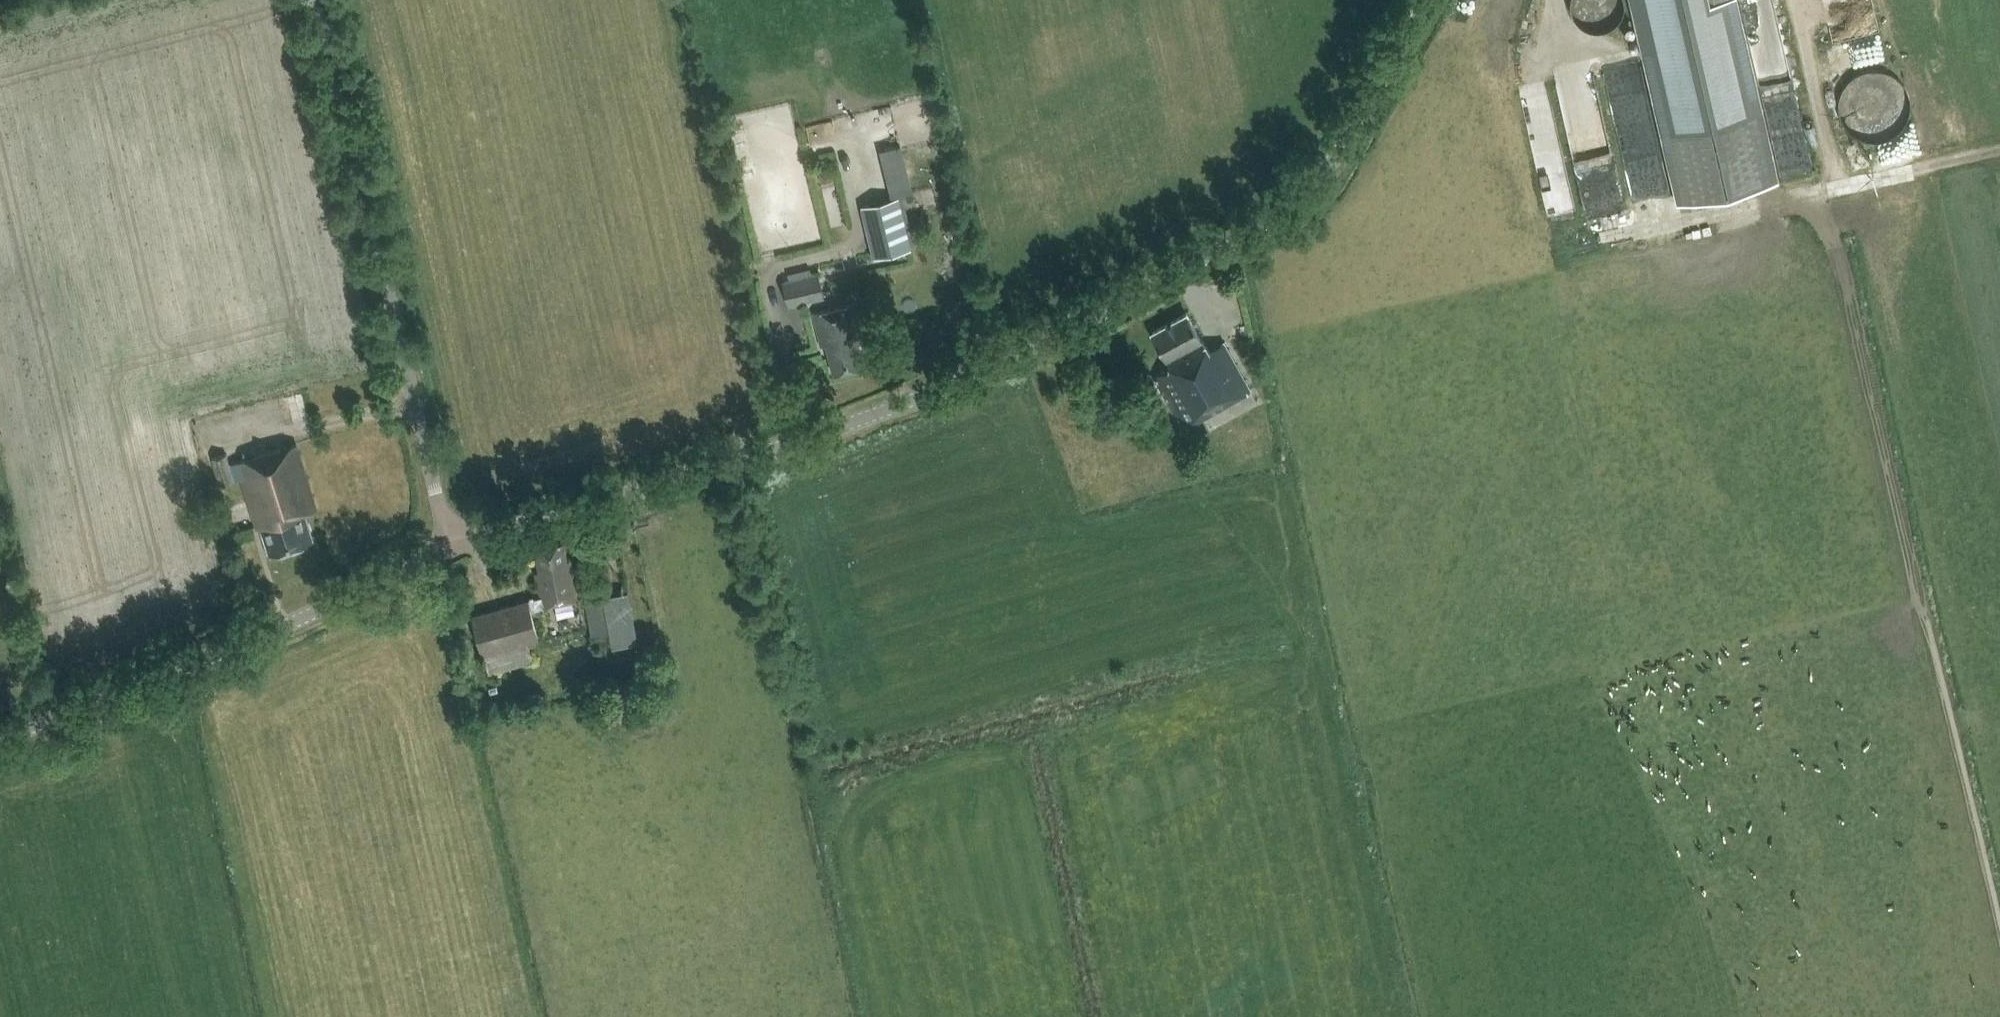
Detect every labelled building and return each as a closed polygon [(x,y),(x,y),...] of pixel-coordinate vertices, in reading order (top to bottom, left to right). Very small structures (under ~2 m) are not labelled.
[(1624,3),(1623,0),(1571,0),(1570,3),(1572,12),(1577,20),(1584,26),(1592,29),(1602,29),(1611,26),(1618,20),(1622,12),(1624,3)] [(1677,205),(1779,182),(1739,0),(1631,0),(1677,205)] [(1574,135),(1588,214),(1625,207),(1611,128),(1574,135)] [(912,247),(899,196),(862,205),(874,256),(912,247)] [(819,270),(783,279),(789,304),(825,295),(819,270)] [(861,340),(852,303),(814,312),(821,343),(824,342),(825,350),(829,349),(834,370),(862,363),(857,342),(861,340)] [(1182,426),(1250,388),(1224,341),(1209,349),(1188,312),(1152,331),(1171,365),(1153,375),(1182,426)] [(219,484),(243,476),(259,528),(262,526),(270,552),(312,538),(305,514),(311,512),(314,510),(315,509),(296,442),(229,461),(227,452),(212,456),(219,484)] [(254,535),(252,526),(235,530),(238,540),(254,535)] [(544,605),(582,599),(575,560),(568,560),(564,540),(560,541),(560,540),(537,544),(538,545),(535,546),(539,570),(535,571),(539,596),(530,599),(530,598),(472,614),(483,653),(484,653),(489,671),(532,659),(528,641),(540,638),(533,613),(545,610),(544,605)] [(585,596),(592,634),(612,630),(614,643),(639,638),(629,588),(585,596)]
